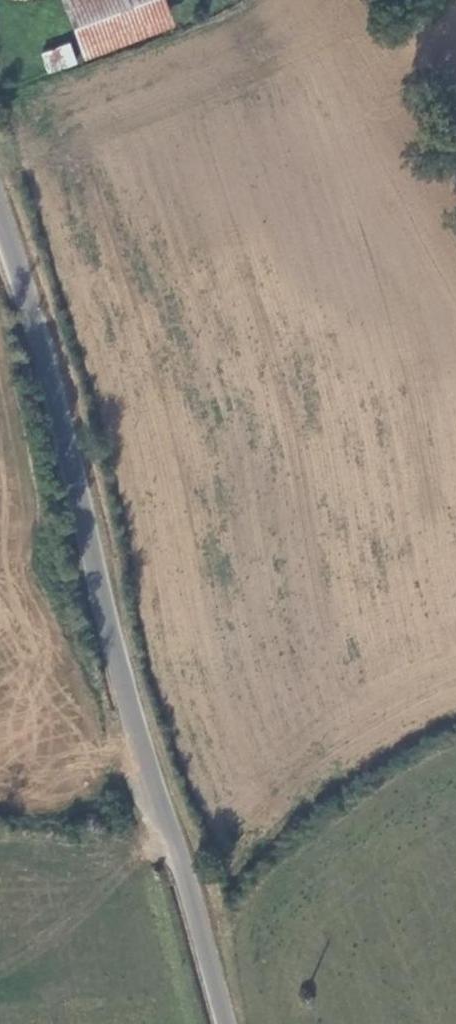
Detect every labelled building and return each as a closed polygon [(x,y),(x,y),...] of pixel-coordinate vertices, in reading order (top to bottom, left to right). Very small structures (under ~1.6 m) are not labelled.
[(147,28),(131,0),(57,0),(79,55),(147,28)] [(147,28),(168,19),(160,0),(131,0),(147,28)] [(63,43),(34,54),(42,74),(71,63),(63,43)]
